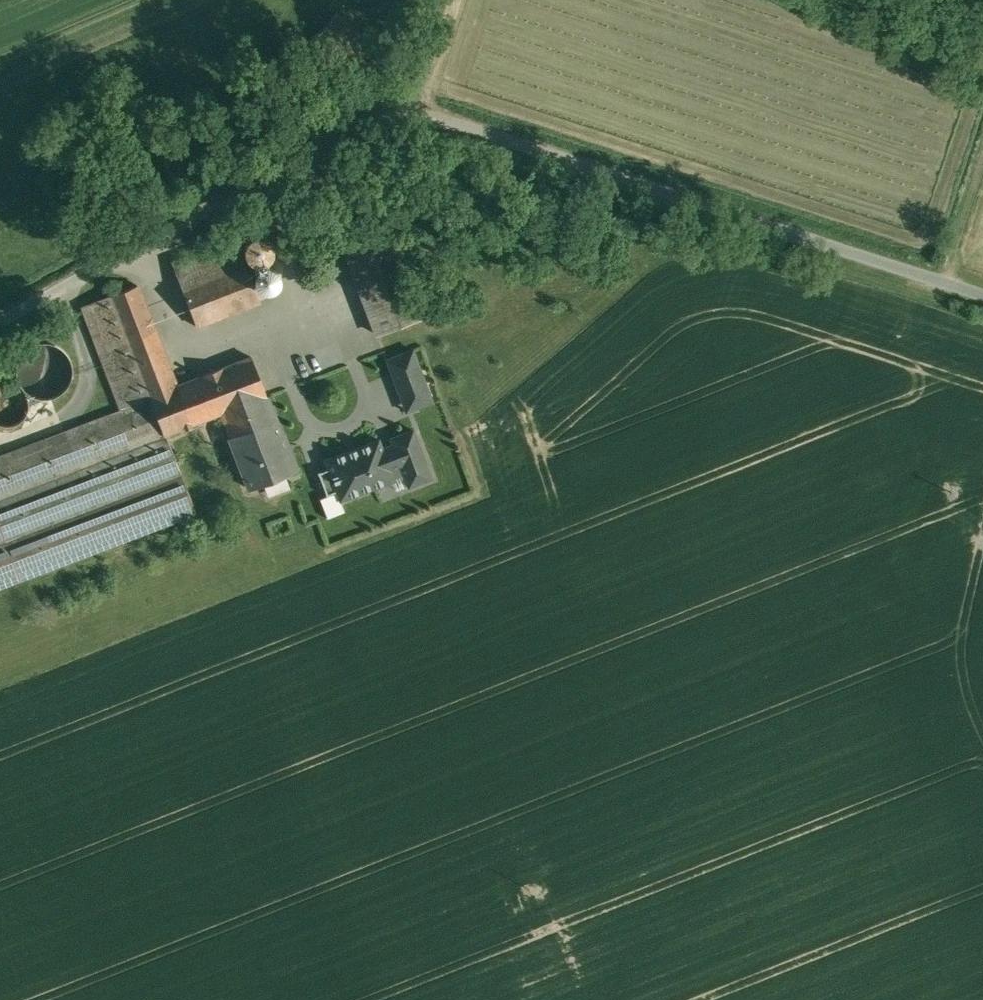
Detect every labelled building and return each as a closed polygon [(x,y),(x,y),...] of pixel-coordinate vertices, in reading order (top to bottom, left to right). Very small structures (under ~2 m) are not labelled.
[(424,316),(388,220),(341,238),(377,334),(424,316)] [(275,254),(270,233),(250,237),(254,258),(275,254)] [(244,263),(180,287),(195,327),(259,302),(244,263)] [(165,435),(221,413),(266,395),(251,356),(176,385),(137,285),(82,306),(121,410),(0,456),(0,585),(194,512),(165,435)] [(16,368),(21,385),(11,379),(0,381),(0,427),(12,428),(25,422),(32,410),(32,399),(33,400),(52,402),(68,390),(72,371),(63,354),(46,346),(27,352),(16,368)] [(432,402),(413,350),(388,359),(407,411),(432,402)] [(266,395),(221,413),(249,488),(298,469),(290,449),(287,450),(266,395)] [(395,491),(433,477),(414,426),(388,436),(391,444),(381,448),(378,440),(327,460),(330,469),(319,473),(327,493),(337,489),(341,498),(391,479),(395,491)]
